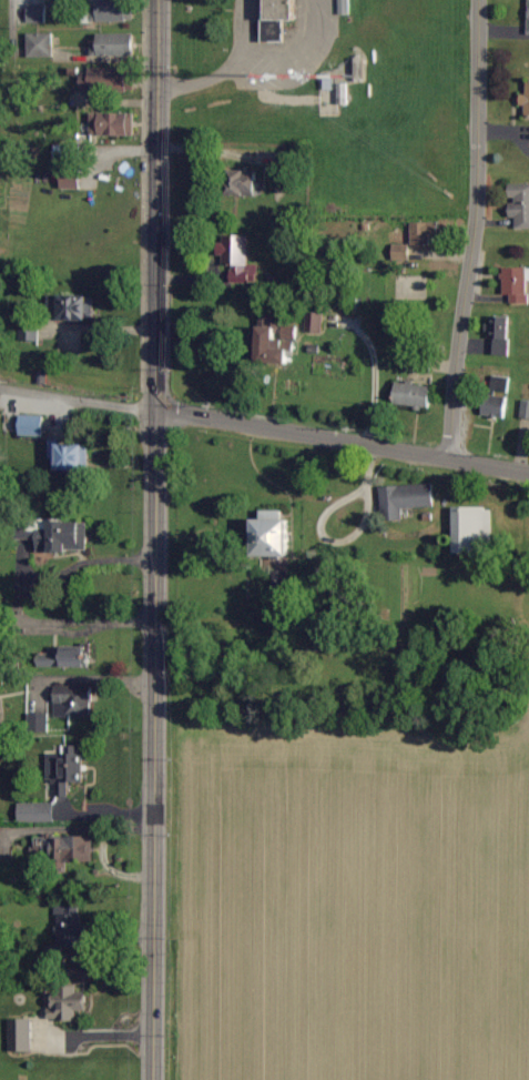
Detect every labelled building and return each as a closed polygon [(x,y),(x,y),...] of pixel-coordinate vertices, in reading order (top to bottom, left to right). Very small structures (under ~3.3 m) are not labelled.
[(134,22),(135,0),(104,0),(100,0),(100,22),(134,22)] [(264,43),(286,42),(286,22),(299,22),(299,0),(270,0),(270,4),(263,4),(264,43)] [(340,15),(350,14),(350,0),(339,0),(340,15)] [(26,23),(45,24),(46,5),(27,4),(26,23)] [(28,34),(28,58),(53,57),(53,33),(28,34)] [(100,56),(137,55),(136,33),(100,34),(100,56)] [(82,69),(82,91),(136,92),(136,70),(82,69)] [(135,114),(99,113),(99,126),(94,126),(94,135),(135,136),(135,114)] [(289,153),(277,152),(277,171),(288,171),(289,153)] [(61,189),(81,189),(81,170),(61,170),(61,189)] [(260,197),(261,172),(232,171),(232,196),(260,197)] [(528,229),(528,184),(510,184),(510,200),(511,218),(516,218),(517,229),(528,229)] [(441,244),(441,222),(413,223),(414,244),(441,244)] [(230,283),(257,283),(258,265),(248,265),(249,237),(224,236),(223,266),(231,266),(230,283)] [(411,261),(411,244),(393,244),(393,261),(411,261)] [(504,268),(505,295),(511,295),(511,304),(528,304),(528,286),(528,281),(528,268),(504,268)] [(95,297),(63,296),(62,321),(95,322),(95,297)] [(324,313),(307,312),(307,332),(323,333),(324,313)] [(510,317),(493,316),(491,355),(509,356),(510,317)] [(296,365),(296,327),(282,327),(282,318),(262,317),(262,364),(296,365)] [(40,342),(40,319),(22,319),(21,341),(40,342)] [(433,384),(396,383),(395,405),(432,407),(433,384)] [(509,396),(485,394),(483,415),(507,417),(509,396)] [(523,399),(521,417),(528,418),(528,400),(523,399)] [(20,435),(44,436),(45,416),(20,415),(20,435)] [(54,470),(90,470),(90,442),(55,442),(54,470)] [(436,506),(435,483),(382,485),(383,519),(403,519),(403,507),(436,506)] [(456,552),(485,551),(484,539),(493,539),(492,506),(455,507),(456,552)] [(295,517),(284,517),(284,509),(259,510),(260,555),(295,555),(295,517)] [(89,521),(45,520),(45,530),(39,530),(38,550),(89,551),(89,521)] [(65,646),(65,657),(41,657),(41,667),(90,665),(90,645),(65,646)] [(55,715),(92,716),(93,686),(55,685),(55,715)] [(49,712),(28,713),(28,732),(49,731),(49,712)] [(84,782),(83,746),(47,747),(48,782),(57,782),(57,797),(69,797),(69,782),(84,782)] [(20,822),(55,821),(55,802),(20,803),(20,822)] [(55,837),(55,860),(94,860),(93,836),(55,837)] [(83,914),(58,914),(58,946),(82,946),(82,935),(84,935),(83,914)] [(77,1011),(88,1010),(88,992),(77,992),(76,986),(53,986),(53,1020),(77,1020),(77,1011)] [(10,1018),(10,1051),(33,1051),(32,1018),(10,1018)]
